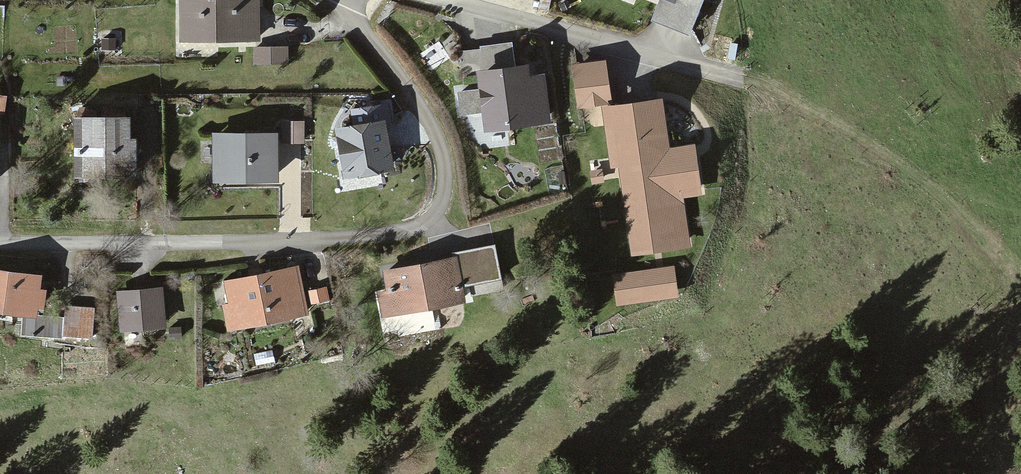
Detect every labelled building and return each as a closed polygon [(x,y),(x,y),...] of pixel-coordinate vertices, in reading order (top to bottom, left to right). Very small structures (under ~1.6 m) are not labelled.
[(182,41),(258,40),(258,0),(181,0),(182,41)] [(651,22),(689,37),(704,0),(660,0),(651,22)] [(114,41),(102,40),(101,49),(114,49),(114,41)] [(462,76),(481,74),(482,89),(459,92),(461,113),(486,110),(487,127),(545,121),(541,78),(526,80),(524,70),(515,71),(512,43),(480,47),(479,50),(459,52),(462,76)] [(255,50),(255,64),(287,63),(287,50),(255,50)] [(604,65),(573,69),(578,107),(609,104),(604,65)] [(662,101),(604,109),(612,168),(622,166),(634,252),(688,245),(681,196),(699,194),(693,148),(669,151),(662,101)] [(352,129),(338,132),(345,178),(393,170),(385,124),(391,123),(388,105),(349,111),(352,129)] [(129,121),(75,120),(74,177),(136,178),(136,142),(129,142),(129,121)] [(303,123),(283,123),(282,142),(303,143),(303,123)] [(277,136),(214,136),(214,182),(277,182),(277,136)] [(379,294),(383,317),(463,303),(456,261),(387,273),(390,292),(379,294)] [(296,268),(227,283),(232,305),(224,306),(229,331),(306,315),(296,268)] [(673,268),(614,276),(618,305),(677,296),(673,268)] [(0,274),(0,311),(34,316),(35,306),(44,307),(46,293),(38,291),(40,280),(0,274)] [(325,289),(310,291),(312,302),(327,300),(325,289)] [(161,292),(119,295),(122,332),(164,328),(161,292)] [(92,340),(95,309),(66,307),(65,319),(23,316),(22,335),(92,340)] [(179,328),(169,329),(170,338),(180,337),(179,328)]
